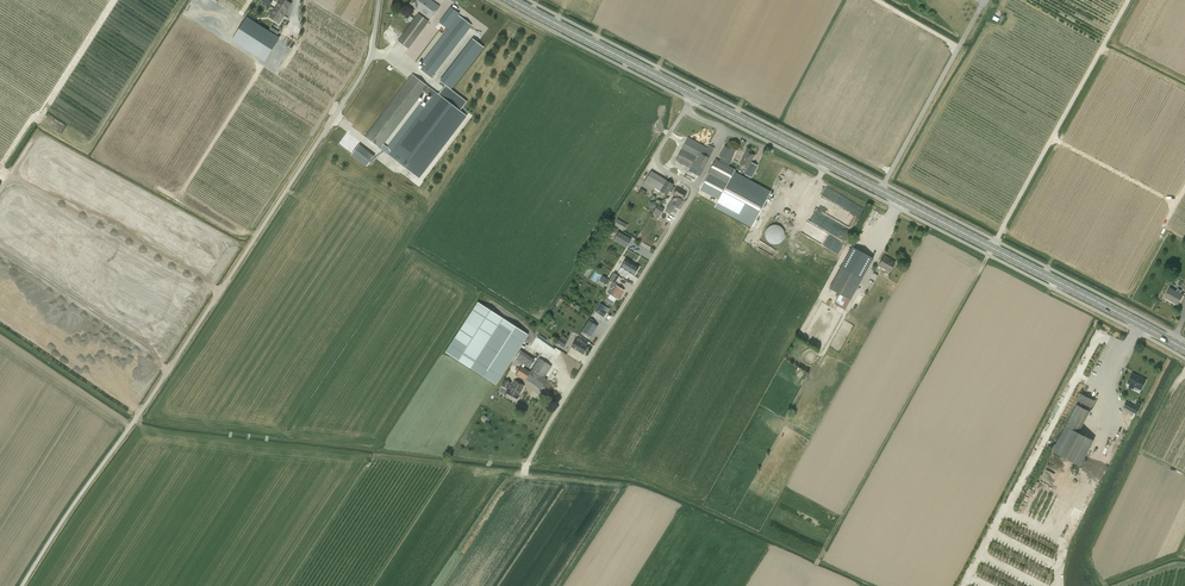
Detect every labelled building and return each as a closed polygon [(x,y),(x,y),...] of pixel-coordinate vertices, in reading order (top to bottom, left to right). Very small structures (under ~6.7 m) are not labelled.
[(286,11),(291,4),(285,0),(280,0),(269,17),(279,24),(287,11),(286,11)] [(430,0),(412,0),(410,3),(430,19),(439,7),(430,0)] [(451,7),(439,23),(448,29),(459,15),(459,14),(451,7)] [(429,22),(418,14),(397,41),(408,49),(429,22)] [(431,78),(433,76),(472,25),(459,15),(448,29),(422,62),(425,65),(420,70),(431,78)] [(247,19),(234,39),(265,59),(278,38),(247,19)] [(281,65),(293,44),(283,38),(271,59),(281,65)] [(473,40),(440,82),(451,90),(483,48),(473,40)] [(468,103),(452,91),(446,87),(440,95),(413,75),(365,137),(380,148),(424,91),(433,98),(389,155),(419,178),(466,116),(461,112),(468,103)] [(714,148),(709,145),(707,148),(688,137),(681,149),(675,161),(690,168),(688,171),(700,177),(710,158),(709,157),(713,151),(712,151),(714,148)] [(374,156),(359,145),(352,155),(367,166),(374,156)] [(716,160),(700,189),(719,200),(717,204),(715,207),(752,226),(769,194),(732,175),(735,170),(729,167),(735,151),(724,146),(718,157),(721,158),(719,161),(716,160)] [(747,168),(744,174),(751,178),(757,166),(751,162),(754,155),(746,151),(739,164),(747,168)] [(671,188),(673,185),(661,178),(650,171),(644,182),(667,196),(669,192),(671,193),(674,189),(671,188)] [(795,185),(779,176),(774,184),(791,193),(795,185)] [(677,208),(686,192),(677,187),(672,194),(676,197),(675,199),(673,197),(666,208),(672,211),(675,206),(677,208)] [(798,198),(791,211),(798,215),(804,202),(798,198)] [(852,201),(848,208),(860,215),(864,208),(852,201)] [(823,212),(844,223),(850,213),(829,202),(823,212)] [(665,209),(658,205),(653,213),(659,217),(665,209)] [(628,225),(618,219),(614,225),(624,231),(628,225)] [(765,234),(765,235),(765,236),(765,237),(766,238),(766,239),(766,240),(767,240),(767,241),(768,242),(769,242),(769,243),(770,243),(771,243),(772,244),(773,244),(774,244),(775,244),(776,244),(777,244),(778,244),(779,243),(780,243),(781,242),(782,242),(782,241),(783,240),(784,239),(784,238),(784,237),(784,236),(785,236),(785,235),(785,234),(784,233),(784,232),(784,231),(783,230),(783,229),(782,228),(781,227),(780,227),(780,226),(779,226),(778,226),(777,225),(776,225),(775,225),(774,225),(773,225),(772,225),(772,226),(771,226),(770,226),(769,227),(768,228),(767,228),(767,229),(766,230),(766,231),(765,232),(765,233),(765,234)] [(615,238),(627,246),(631,239),(619,232),(615,238)] [(853,247),(829,289),(840,294),(835,304),(845,310),(862,280),(873,259),(853,247)] [(890,272),(895,263),(888,259),(888,258),(884,256),(879,266),(890,272)] [(626,259),(618,272),(626,277),(629,273),(634,275),(639,267),(626,259)] [(621,295),(620,295),(624,290),(617,286),(617,285),(615,283),(619,276),(614,273),(609,280),(613,283),(609,288),(610,289),(607,293),(610,295),(608,298),(614,302),(616,298),(618,300),(621,295)] [(1183,295),(1180,294),(1182,291),(1178,289),(1177,292),(1170,288),(1165,297),(1177,304),(1183,295)] [(478,302),(446,352),(496,384),(528,334),(478,302)] [(604,317),(607,312),(603,310),(605,307),(600,304),(595,311),(604,317)] [(592,323),(593,321),(590,319),(587,323),(582,331),(590,336),(597,326),(592,323)] [(577,337),(571,347),(583,355),(588,347),(586,346),(587,343),(583,340),(577,337)] [(567,343),(560,338),(557,343),(564,347),(567,343)] [(515,359),(530,368),(535,360),(520,351),(515,359)] [(531,368),(531,369),(530,371),(521,366),(516,375),(525,380),(526,379),(540,389),(541,388),(548,394),(552,388),(545,383),(547,379),(544,377),(552,366),(538,358),(531,368)] [(1145,381),(1132,374),(1128,383),(1131,384),(1129,387),(1133,389),(1134,386),(1141,390),(1145,381)] [(504,395),(505,396),(515,402),(523,386),(514,381),(511,386),(510,385),(511,383),(505,380),(502,387),(507,389),(508,388),(509,389),(508,391),(507,390),(504,395)] [(1090,412),(1089,411),(1094,401),(1082,395),(1052,452),(1081,466),(1094,440),(1079,433),(1090,412)] [(1137,414),(1139,409),(1131,405),(1129,409),(1137,414)] [(1058,520),(1064,505),(1061,504),(1055,519),(1058,520)]
